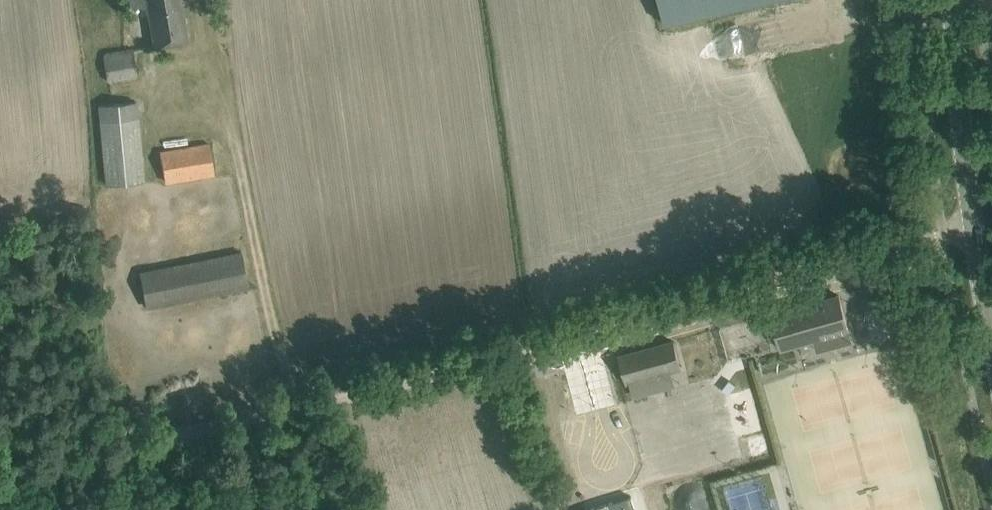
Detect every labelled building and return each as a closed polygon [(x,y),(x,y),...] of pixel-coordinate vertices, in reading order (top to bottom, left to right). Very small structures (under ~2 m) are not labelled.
[(181,0),(129,0),(131,8),(147,5),(154,46),(188,41),(181,0)] [(660,26),(774,0),(655,0),(660,26)] [(137,76),(133,50),(103,55),(107,80),(137,76)] [(99,105),(102,128),(107,185),(143,181),(135,101),(99,105)] [(214,173),(209,143),(159,151),(164,181),(214,173)] [(139,273),(146,307),(248,286),(241,253),(139,273)] [(848,328),(844,314),(839,295),(773,314),(782,350),(799,345),(814,341),(813,338),(848,328)] [(619,356),(627,384),(681,371),(673,341),(619,356)] [(571,508),(571,509),(635,509),(630,492),(571,508)]
